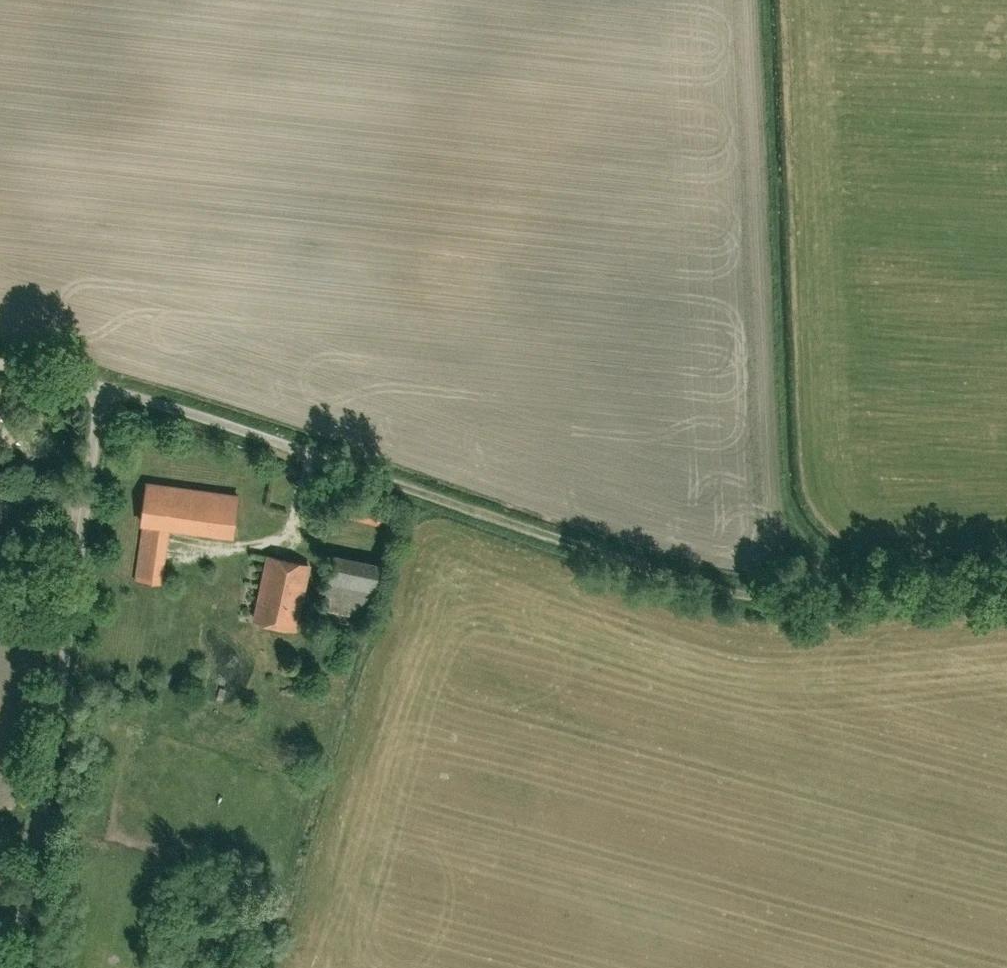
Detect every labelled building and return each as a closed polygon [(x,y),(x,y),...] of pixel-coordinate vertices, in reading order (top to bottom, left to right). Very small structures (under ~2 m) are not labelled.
[(142,522),(144,523),(136,581),(161,585),(169,526),(233,535),(238,496),(148,483),(142,522)] [(293,627),(306,567),(269,559),(255,618),(293,627)]
